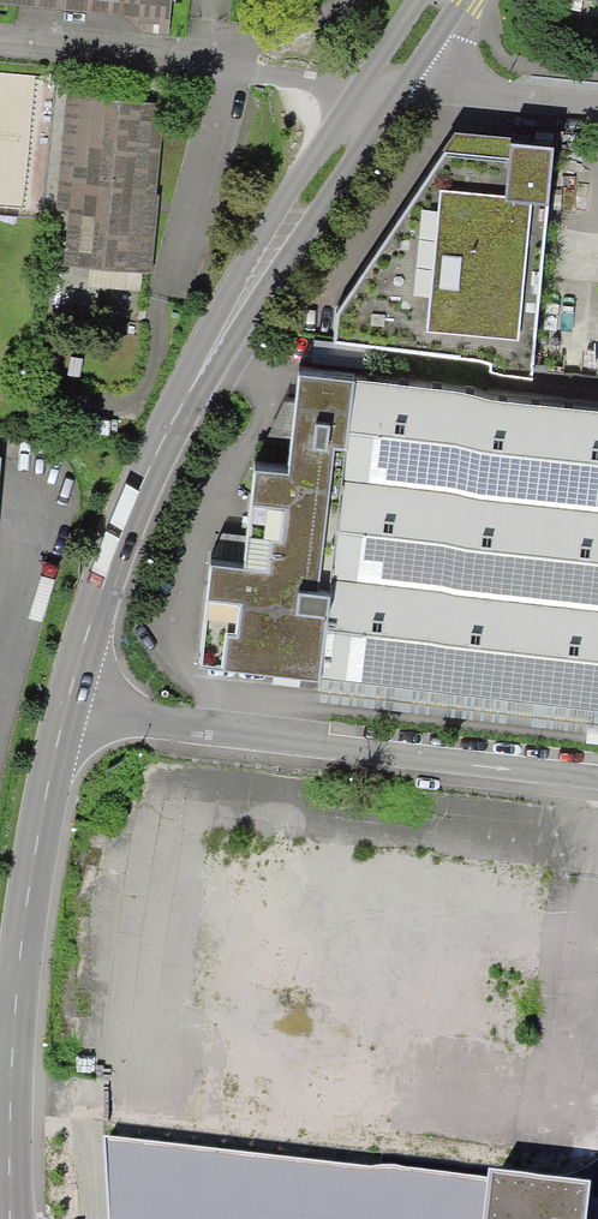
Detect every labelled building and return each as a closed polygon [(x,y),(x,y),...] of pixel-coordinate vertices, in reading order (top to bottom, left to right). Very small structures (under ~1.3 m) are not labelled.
[(171,25),(174,0),(0,0),(0,8),(171,25)] [(164,104),(66,95),(57,210),(69,212),(65,263),(150,270),(164,104)] [(554,140),(458,131),(337,309),(334,336),(532,356),(554,140)] [(304,374),(294,468),(256,464),(246,556),(210,553),(198,662),(597,706),(597,405),(304,374)]
